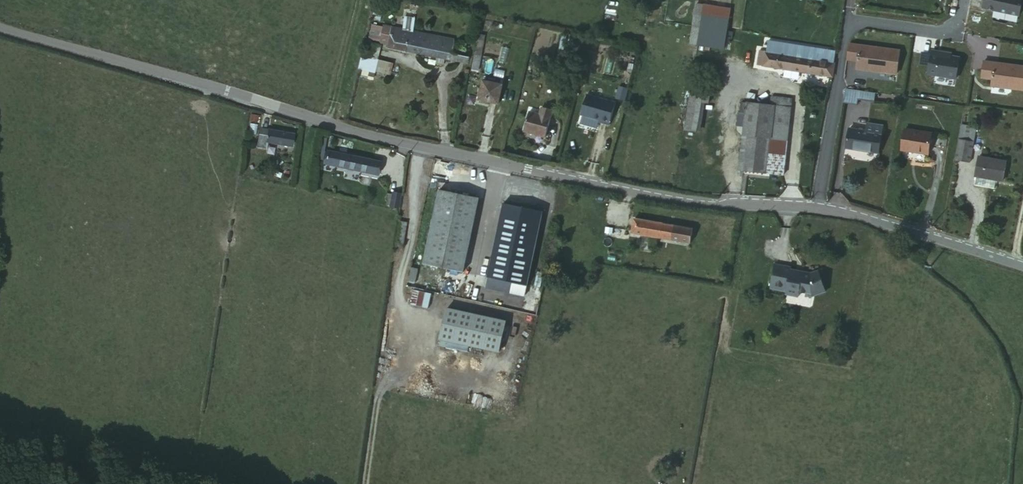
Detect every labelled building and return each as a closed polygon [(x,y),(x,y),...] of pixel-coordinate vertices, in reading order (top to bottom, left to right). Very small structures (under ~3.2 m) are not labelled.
[(982,8),(1018,15),(1022,0),(984,0),(982,8)] [(692,16),(691,23),(725,28),(726,22),(692,16)] [(380,42),(384,43),(386,34),(452,48),(452,40),(412,31),(414,20),(405,18),(403,29),(392,26),(391,28),(383,27),(380,42)] [(725,28),(691,23),(688,45),(722,50),(725,28)] [(386,34),(384,43),(382,47),(435,58),(444,60),(464,64),(467,51),(452,48),(386,34)] [(767,50),(788,53),(788,45),(789,41),(768,39),(767,50)] [(380,45),(368,42),(360,66),(373,69),(380,45)] [(859,69),(865,70),(899,74),(902,52),(852,44),(850,59),(860,60),(859,69)] [(831,77),(833,67),(835,52),(788,45),(788,53),(818,59),(819,56),(832,58),(831,60),(829,77),(831,77)] [(790,71),(801,73),(829,77),(831,60),(818,59),(788,53),(787,55),(766,52),(759,51),(757,66),(790,71)] [(954,80),(958,59),(938,55),(938,53),(930,52),(926,75),(954,80)] [(477,55),(472,54),(469,68),(475,70),(477,55)] [(982,63),(980,80),(991,81),(990,88),(1022,92),(1022,69),(982,63)] [(800,80),(801,73),(790,71),(789,77),(800,80)] [(498,83),(479,80),(476,100),(495,103),(498,83)] [(624,90),(615,88),(612,100),(621,103),(624,90)] [(845,89),(843,102),(856,104),(857,99),(873,102),(875,93),(845,89)] [(704,95),(691,94),(681,166),(694,166),(704,95)] [(611,103),(583,96),(578,116),(596,121),(595,124),(605,126),(611,103)] [(773,108),(763,107),(743,105),(739,129),(745,130),(744,138),(755,139),(768,140),(765,175),(786,177),(792,101),(773,99),(773,108)] [(536,116),(525,113),(520,133),(541,139),(549,112),(538,109),(536,116)] [(865,132),(847,130),(845,149),(878,154),(881,126),(865,123),(865,132)] [(929,142),(930,134),(931,131),(903,126),(900,147),(927,152),(929,142)] [(975,129),(960,127),(954,162),(969,164),(975,129)] [(265,149),(266,143),(268,131),(259,129),(257,147),(265,149)] [(268,131),(266,143),(289,147),(291,135),(268,131)] [(946,137),(930,134),(929,142),(944,145),(946,137)] [(325,136),(320,135),(315,156),(320,157),(321,150),(325,136)] [(768,140),(755,139),(744,138),(740,173),(750,173),(765,175),(768,140)] [(322,162),(376,174),(379,162),(325,151),(323,158),(322,162)] [(1002,183),(1002,181),(1005,164),(977,160),(973,187),(994,190),(995,182),(1002,183)] [(1005,164),(1002,181),(1011,182),(1014,165),(1005,164)] [(419,264),(461,272),(476,198),(432,190),(431,196),(433,196),(419,264)] [(390,208),(397,209),(399,195),(392,194),(390,208)] [(486,278),(525,286),(538,218),(543,219),(544,215),(540,214),(540,211),(501,203),(486,278)] [(631,233),(690,244),(692,229),(634,218),(631,233)] [(466,272),(477,274),(478,266),(468,264),(466,272)] [(775,265),(770,289),(785,292),(784,295),(797,297),(798,292),(810,295),(811,298),(825,293),(817,271),(810,274),(802,272),(801,275),(789,272),(790,268),(775,265)] [(412,291),(411,305),(430,307),(431,292),(412,291)] [(446,309),(439,340),(498,353),(504,323),(446,309)]
